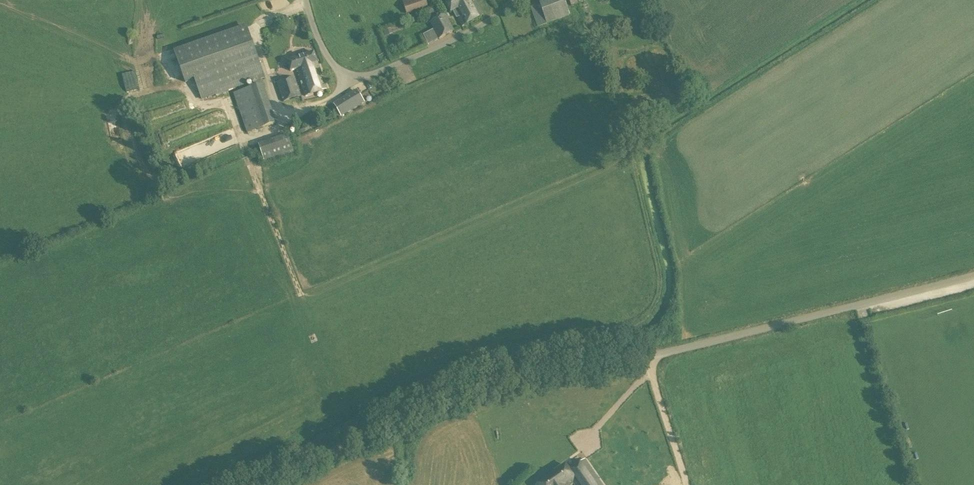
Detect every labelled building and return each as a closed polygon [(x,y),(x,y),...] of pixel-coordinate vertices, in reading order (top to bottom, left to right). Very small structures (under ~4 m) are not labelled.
[(402,0),(407,14),(422,9),(422,8),(428,6),(426,0),(402,0)] [(483,14),(475,0),(449,0),(445,2),(450,11),(453,10),(461,26),(483,14)] [(537,27),(577,13),(574,5),(567,7),(564,0),(550,0),(530,7),(537,27)] [(436,16),(422,23),(432,43),(446,35),(436,16)] [(202,98),(263,77),(246,26),(174,50),(185,83),(195,80),(202,98)] [(314,52),(287,61),(293,77),(295,77),(299,90),(302,89),(305,96),(327,89),(314,52)] [(277,83),(283,102),(301,96),(299,90),(295,77),(293,77),(277,83)] [(233,93),(247,133),(277,123),(263,83),(233,93)] [(351,97),(333,108),(338,116),(364,101),(359,92),(351,97)] [(265,162),(294,151),(287,133),(258,144),(265,162)] [(537,484),(574,484),(575,484),(602,484),(584,459),(569,470),(566,465),(537,484)]
